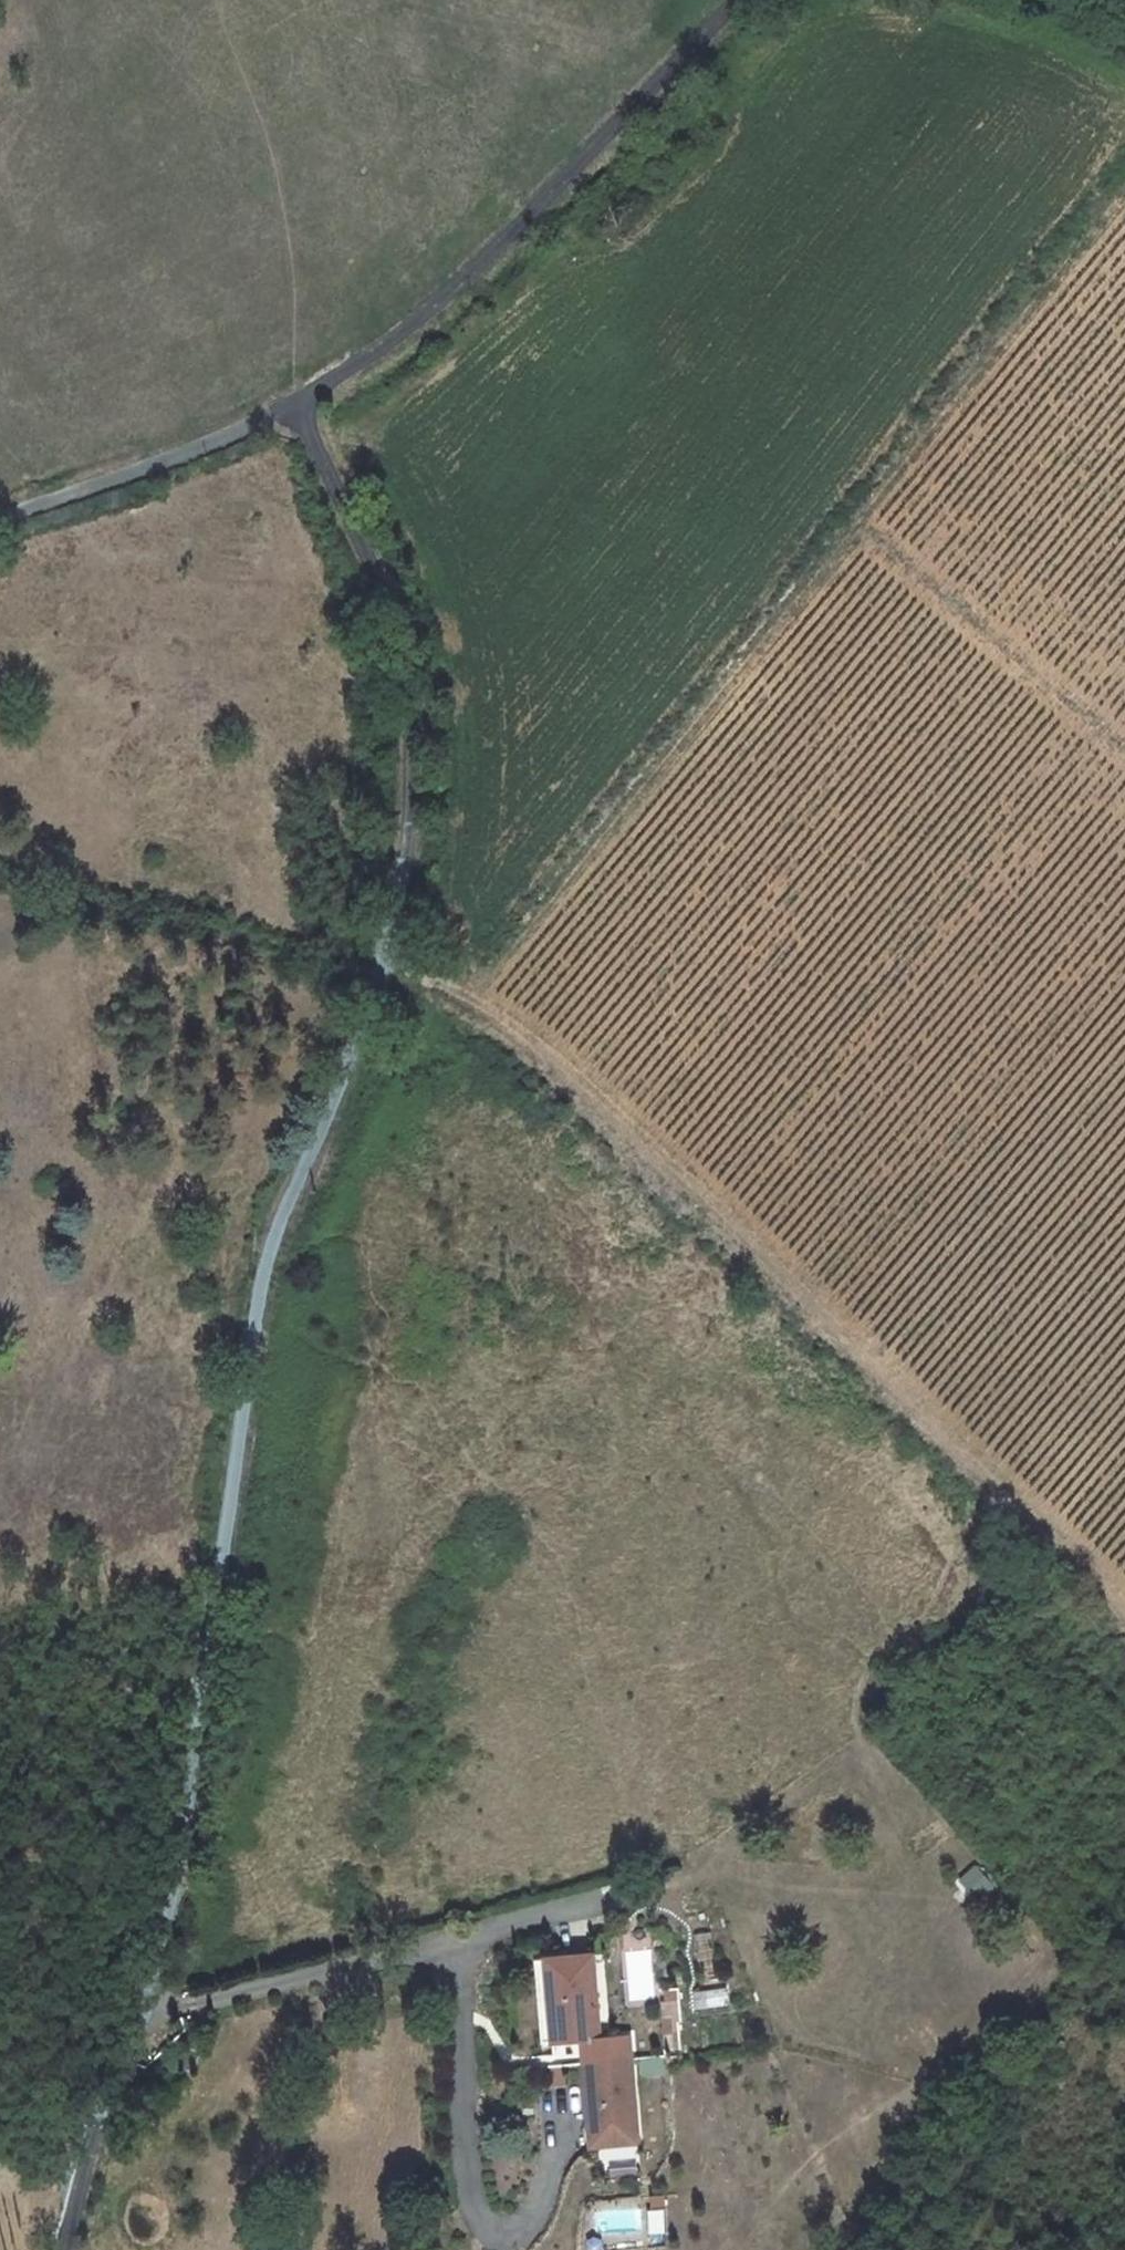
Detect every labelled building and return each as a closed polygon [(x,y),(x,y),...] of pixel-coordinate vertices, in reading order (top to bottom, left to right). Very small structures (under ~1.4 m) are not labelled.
[(588,1959),(541,1961),(546,2046),(548,2069),(577,2068),(583,2150),(630,2148),(623,2041),(593,2043),(588,1959)] [(536,2046),(546,2046),(541,1961),(530,1962),(536,2046)]
